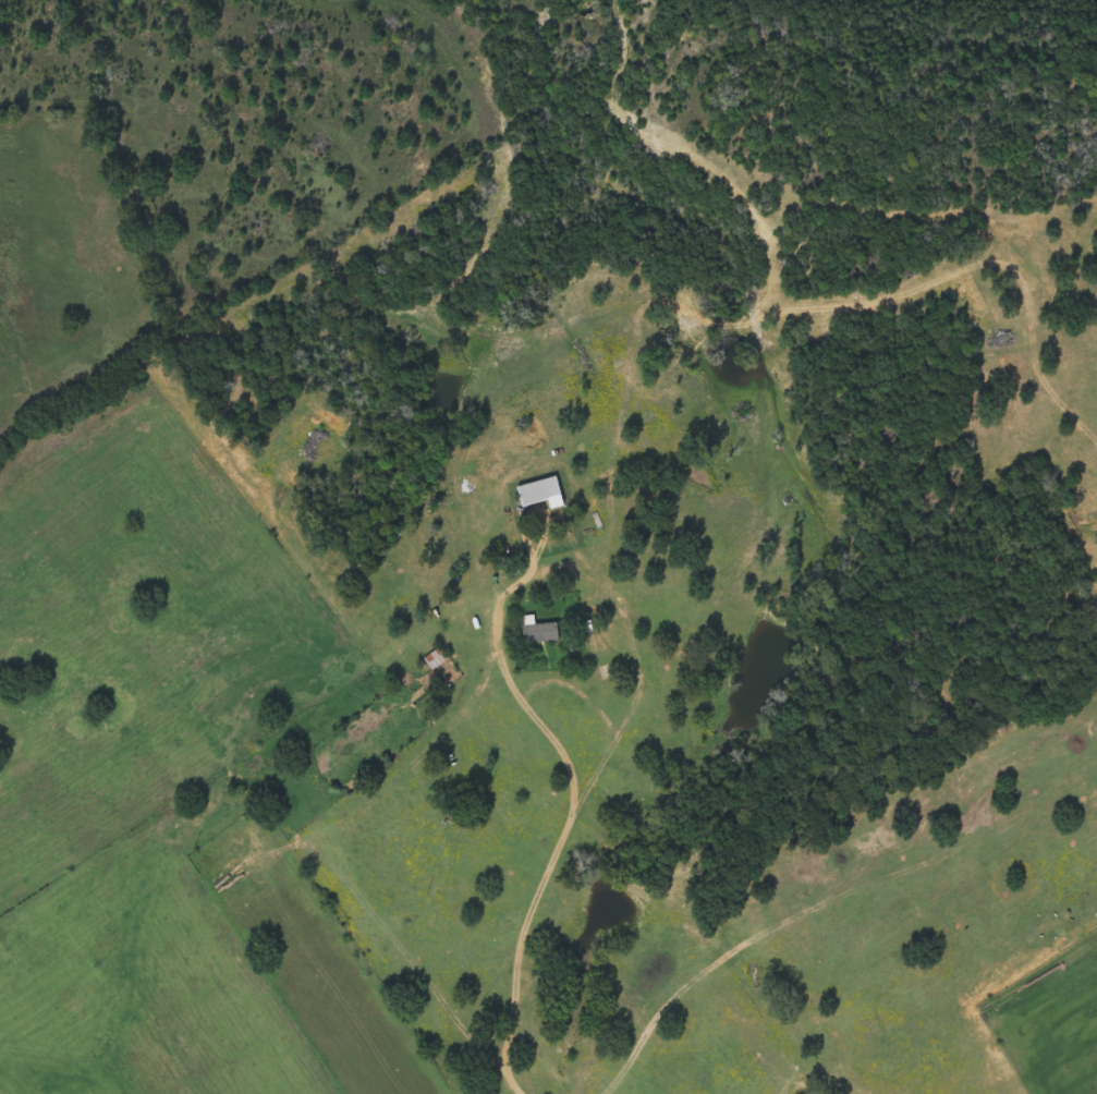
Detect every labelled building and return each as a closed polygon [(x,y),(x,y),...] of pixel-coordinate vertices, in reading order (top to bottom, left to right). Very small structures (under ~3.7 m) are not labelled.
[(567,507),(560,478),(520,487),(525,508),(552,501),(554,510),(567,507)] [(562,643),(562,625),(538,625),(538,618),(526,618),(527,644),(562,643)] [(449,663),(445,651),(429,657),(434,669),(449,663)]
